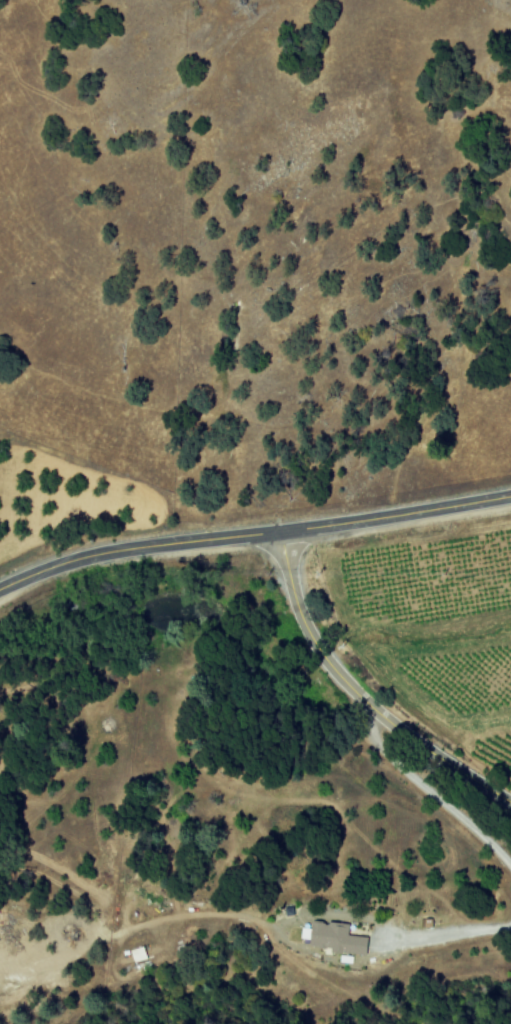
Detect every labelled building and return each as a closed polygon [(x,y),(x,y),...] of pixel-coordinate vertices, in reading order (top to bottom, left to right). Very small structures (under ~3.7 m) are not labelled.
[(133,962),(146,958),(142,946),(129,950),(133,962)]
